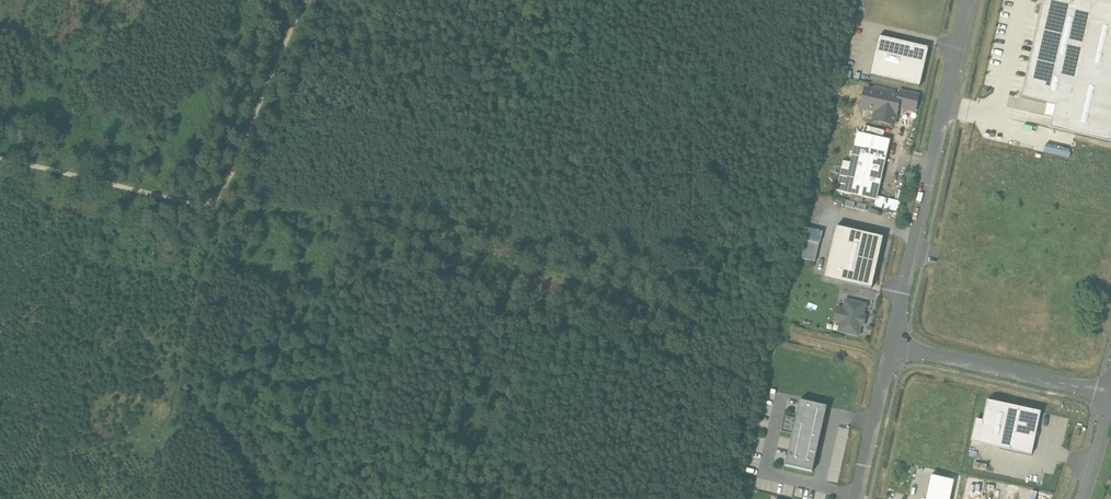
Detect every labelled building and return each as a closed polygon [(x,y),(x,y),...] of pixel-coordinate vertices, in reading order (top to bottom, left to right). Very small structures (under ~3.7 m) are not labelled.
[(1101,0),(1044,0),(1021,99),(1056,106),(1050,129),(1049,128),(1049,130),(1110,144),(1110,143),(1110,142),(1110,140),(1110,2),(1101,0)] [(929,48),(879,37),(870,77),(920,88),(929,48)] [(899,96),(867,89),(863,108),(873,110),(876,114),(874,121),(894,126),(897,108),(900,97),(899,96)] [(900,90),(899,96),(900,97),(897,108),(914,112),(918,94),(900,90)] [(890,141),(857,133),(848,175),(841,173),(837,192),(876,201),(890,141)] [(836,228),(825,279),(872,289),(883,238),(836,228)] [(820,242),(807,239),(802,259),(815,263),(820,242)] [(865,305),(846,301),(844,310),(836,309),(834,321),(841,323),(839,332),(858,336),(860,324),(863,325),(865,317),(862,316),(865,305)] [(826,407),(799,401),(785,467),(812,473),(823,424),(825,425),(827,419),(824,418),(826,407)] [(975,425),(971,443),(1032,456),(1041,412),(987,401),(982,426),(975,425)] [(931,476),(926,498),(950,498),(954,481),(931,476)]
